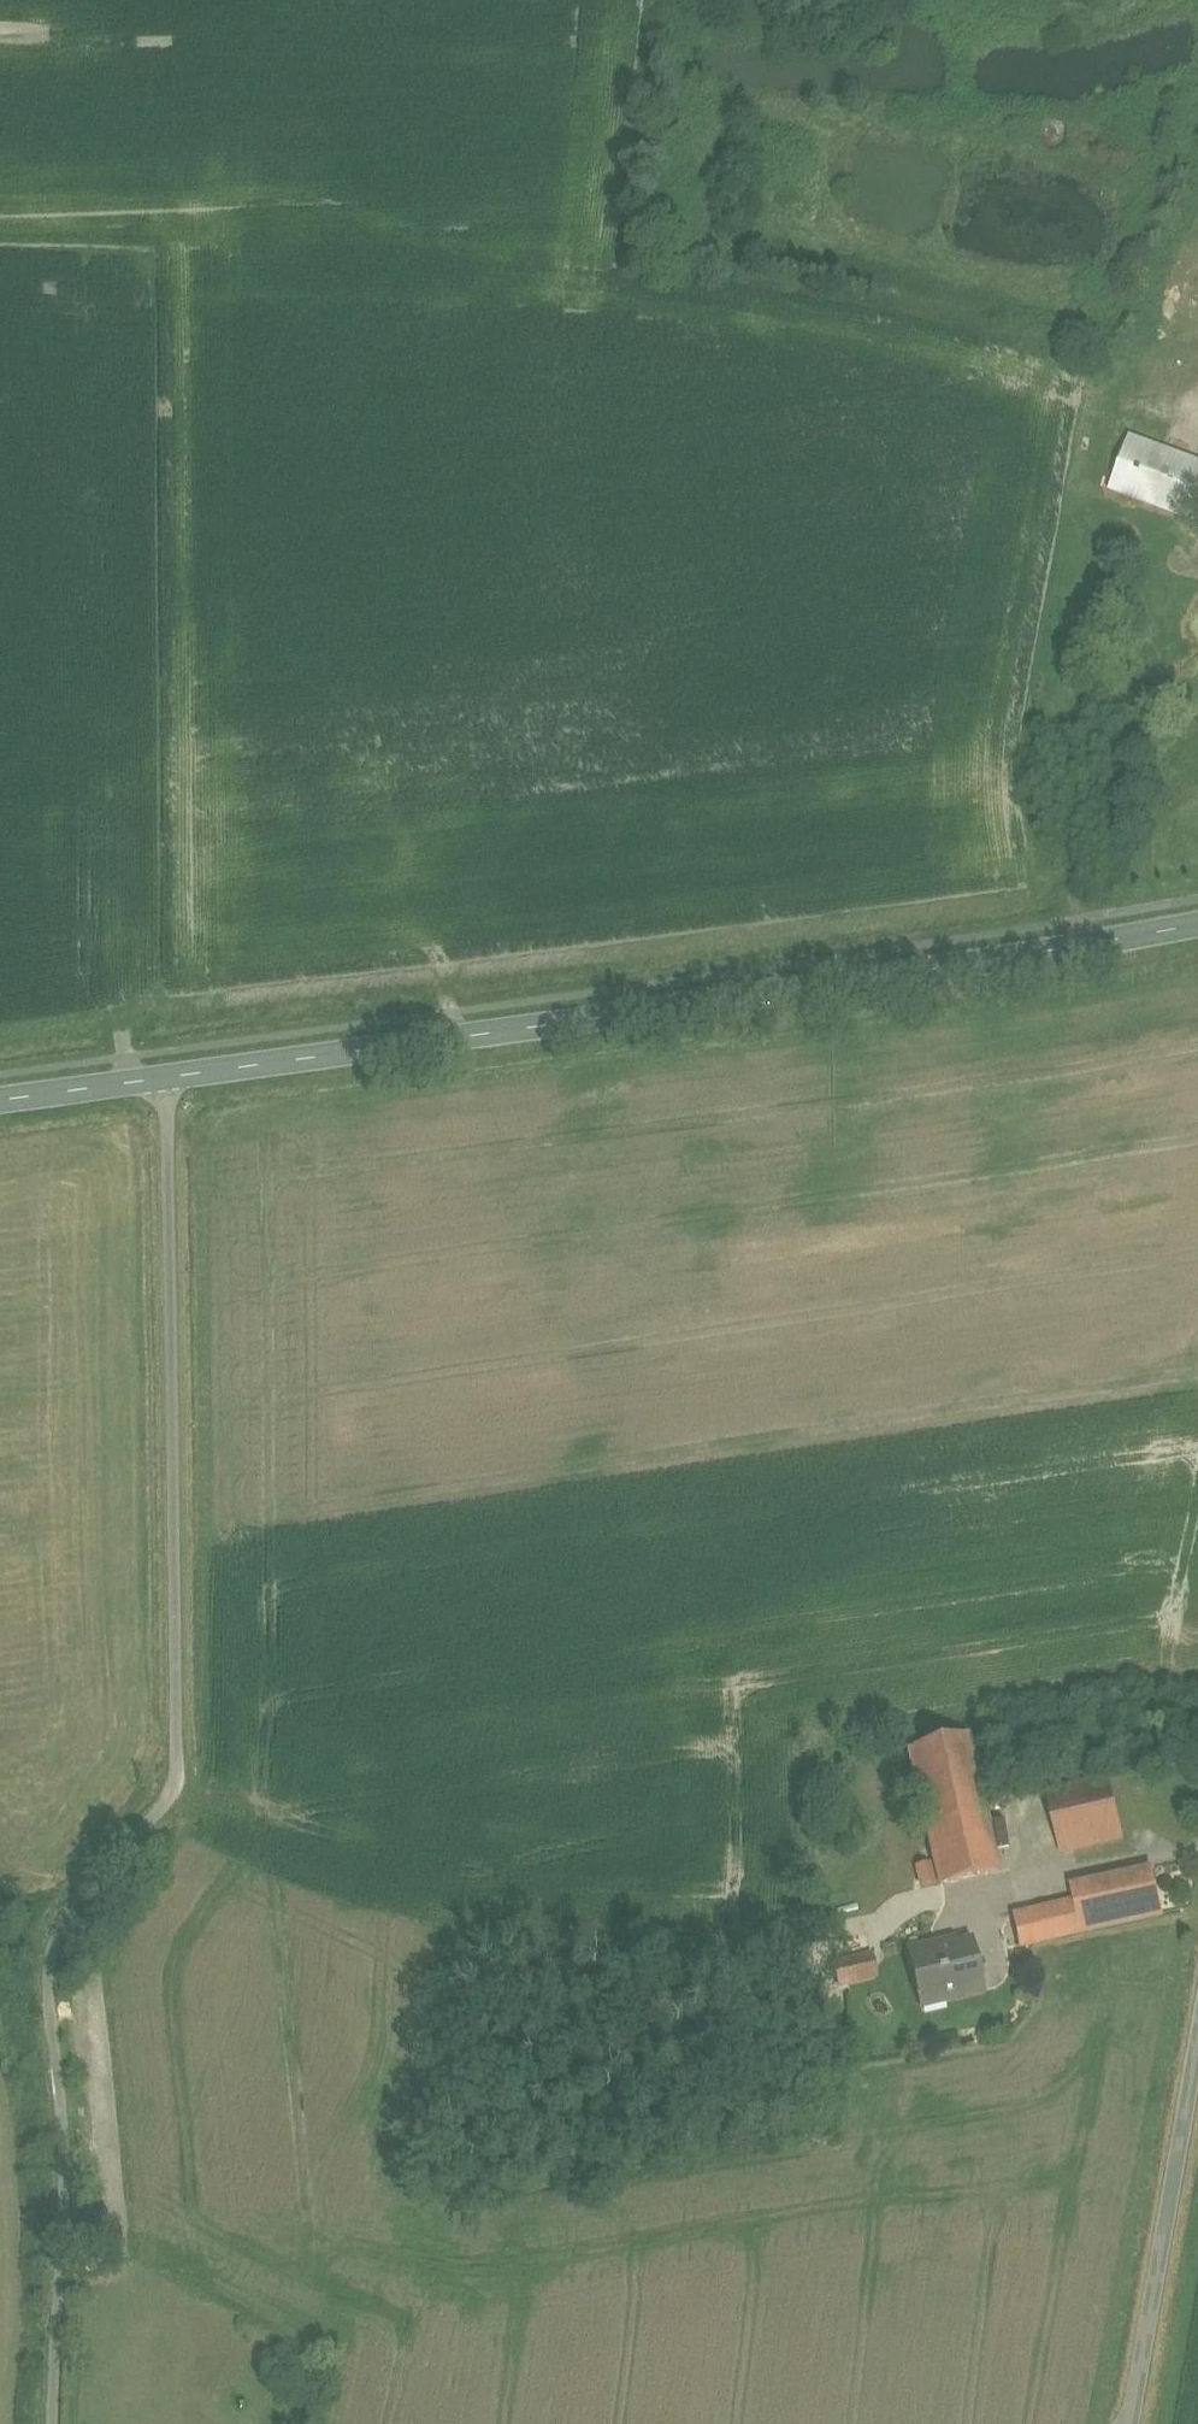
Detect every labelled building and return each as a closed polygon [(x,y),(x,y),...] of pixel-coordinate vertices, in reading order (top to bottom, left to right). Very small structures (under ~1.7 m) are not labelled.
[(1124,443),(1105,492),(1102,499),(1197,536),(1197,471),(1124,443)] [(975,1802),(963,1742),(900,1754),(923,1874),(927,1894),(991,1881),(975,1802)] [(1041,1800),(1054,1862),(1117,1849),(1104,1786),(1041,1800)] [(1067,1909),(1075,1946),(1159,1928),(1148,1876),(1064,1894),(1067,1909)] [(1067,1909),(1005,1922),(1013,1959),(1064,1948),(1075,1946),(1067,1909)] [(948,1941),(901,1951),(914,2015),(978,2001),(967,1946),(950,1949),(948,1941)] [(872,1987),(867,1960),(843,1964),(848,1991),(856,1990),(872,1987)]
